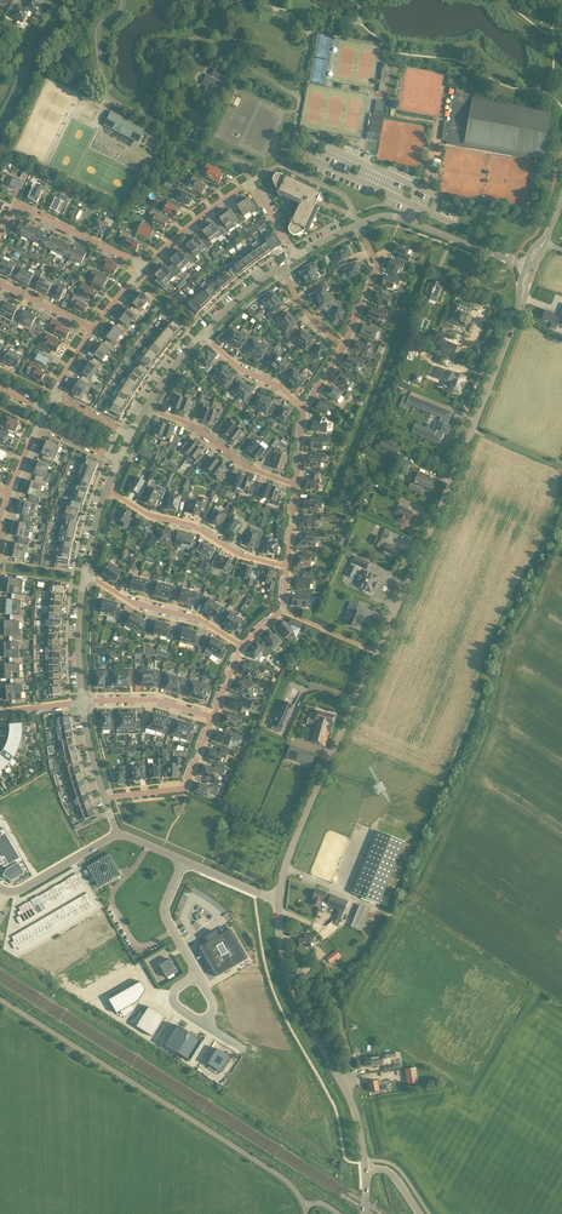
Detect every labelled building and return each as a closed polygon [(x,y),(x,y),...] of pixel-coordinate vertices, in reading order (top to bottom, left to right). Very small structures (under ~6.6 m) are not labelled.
[(37,15),(42,5),(32,0),(31,0),(29,0),(24,9),(16,5),(10,16),(17,20),(16,24),(20,26),(28,11),(37,15)] [(230,74),(215,67),(211,76),(207,74),(202,84),(207,86),(203,95),(217,102),(230,74)] [(473,95),(455,92),(450,123),(445,122),(442,140),(447,141),(446,145),(522,158),(523,155),(544,159),(552,113),(472,98),(473,95)] [(384,117),(385,112),(383,111),(384,104),(380,103),(379,111),(376,110),(375,115),(374,115),(371,128),(368,127),(366,139),(379,142),(384,116),(384,117)] [(111,111),(104,125),(138,142),(145,128),(111,111)] [(204,128),(198,126),(195,132),(201,135),(204,128)] [(206,177),(219,183),(223,175),(215,171),(216,168),(208,164),(205,170),(208,172),(206,177)] [(4,181),(2,186),(9,189),(10,188),(14,190),(16,189),(17,187),(21,190),(28,176),(25,175),(22,174),(20,178),(8,173),(6,177),(4,176),(2,180),(4,181)] [(296,236),(297,235),(304,232),(305,229),(307,230),(317,207),(315,206),(321,193),(313,190),(310,188),(309,190),(285,179),(286,177),(281,175),(280,174),(279,174),(278,174),(277,175),(276,175),(275,176),(274,176),(274,177),(273,178),(273,179),(273,180),(273,181),(273,182),(277,190),(279,191),(279,192),(303,203),(294,223),(292,222),(289,228),(289,229),(289,230),(289,231),(289,232),(290,233),(290,234),(291,234),(292,235),(293,235),(294,236),(295,236),(296,236)] [(205,188),(206,189),(208,186),(201,183),(202,179),(194,175),(190,184),(194,186),(193,189),(203,193),(205,188)] [(33,202),(37,204),(40,197),(44,189),(48,191),(50,185),(47,183),(45,186),(41,184),(39,189),(33,187),(32,191),(30,190),(27,196),(29,197),(28,198),(33,201),(33,202)] [(189,205),(193,197),(179,190),(181,187),(174,183),(171,189),(179,193),(176,199),(177,199),(177,200),(184,203),(185,202),(189,205)] [(53,197),(48,208),(59,213),(62,207),(66,209),(70,202),(65,200),(67,197),(61,194),(59,199),(53,197)] [(250,212),(251,214),(257,210),(258,212),(261,210),(256,202),(253,204),(249,198),(243,202),(250,212)] [(168,204),(164,211),(175,216),(179,209),(175,207),(174,206),(176,203),(168,199),(166,203),(168,204)] [(238,214),(244,222),(247,220),(244,216),(250,212),(243,202),(237,206),(241,212),(238,214)] [(71,219),(77,222),(77,220),(81,222),(84,216),(88,217),(91,210),(84,207),(83,209),(82,209),(81,211),(76,209),(75,211),(74,210),(71,216),(73,216),(71,219)] [(151,215),(149,220),(150,222),(152,223),(164,229),(168,221),(164,219),(166,216),(152,209),(150,215),(151,215)] [(244,222),(238,214),(235,216),(231,210),(225,214),(233,224),(238,220),(241,224),(244,222)] [(234,227),(233,224),(225,214),(220,219),(224,224),(221,227),(227,234),(230,232),(229,231),(234,227)] [(93,230),(103,234),(107,226),(111,228),(114,221),(106,217),(104,223),(98,220),(93,230)] [(22,236),(28,224),(24,223),(21,222),(19,226),(16,224),(12,233),(15,235),(17,233),(22,236)] [(139,230),(138,231),(139,231),(138,233),(150,239),(153,232),(147,229),(149,225),(142,222),(140,226),(141,226),(139,230)] [(208,227),(216,237),(221,233),(224,236),(227,234),(221,227),(218,229),(214,223),(208,227)] [(28,238),(34,227),(28,224),(22,236),(28,238)] [(34,241),(39,230),(34,227),(28,238),(34,241)] [(204,240),(210,247),(213,245),(210,241),(216,237),(208,227),(203,232),(207,237),(204,240)] [(40,244),(45,233),(39,230),(34,241),(40,244)] [(127,241),(125,245),(126,246),(126,247),(130,249),(131,248),(136,251),(137,250),(138,250),(139,248),(138,246),(140,244),(129,238),(130,234),(123,231),(120,237),(127,241)] [(46,247),(51,236),(45,233),(40,244),(46,247)] [(282,245),(275,233),(270,235),(272,237),(266,241),(273,251),(282,245)] [(52,250),(57,239),(51,236),(46,247),(52,250)] [(210,247),(204,240),(202,242),(197,237),(192,241),(201,252),(206,248),(208,249),(210,247)] [(58,253),(63,241),(57,239),(52,250),(58,253)] [(63,255),(69,244),(63,241),(58,253),(63,255)] [(196,262),(199,260),(196,257),(201,252),(192,241),(186,246),(191,251),(188,254),(195,261),(196,262)] [(260,245),(267,255),(273,251),(266,241),(260,245)] [(69,258),(75,247),(69,244),(63,255),(69,258)] [(397,244),(394,252),(401,255),(400,259),(408,262),(410,255),(408,254),(409,249),(397,244)] [(254,249),(261,259),(267,255),(260,245),(255,249),(254,249)] [(75,261),(81,250),(75,247),(69,258),(75,261)] [(214,258),(226,250),(223,247),(211,254),(214,258)] [(247,251),(256,263),(261,259),(254,249),(255,249),(253,247),(247,251)] [(350,254),(351,253),(349,247),(342,250),(342,251),(336,254),(339,259),(336,260),(339,267),(347,263),(345,260),(351,256),(350,254)] [(81,250),(75,261),(81,264),(80,266),(83,268),(88,259),(85,257),(87,253),(81,250)] [(175,256),(185,266),(191,261),(192,263),(195,261),(188,254),(186,256),(181,251),(175,256)] [(242,256),(250,267),(256,263),(247,251),(242,256)] [(9,263),(3,260),(6,255),(2,253),(0,258),(0,263),(1,264),(0,266),(0,272),(2,273),(3,272),(4,273),(9,263)] [(182,272),(180,271),(185,266),(175,256),(170,260),(175,266),(173,268),(179,275),(182,272)] [(237,262),(245,271),(250,267),(242,256),(236,260),(237,262)] [(114,274),(116,272),(117,271),(118,269),(117,268),(118,267),(111,264),(113,260),(106,257),(103,263),(106,265),(104,269),(114,274)] [(387,268),(397,272),(399,269),(402,271),(403,267),(404,267),(406,261),(398,258),(397,262),(391,259),(387,268)] [(17,271),(21,262),(18,261),(16,263),(10,260),(9,263),(4,273),(6,274),(5,275),(10,277),(13,270),(17,271)] [(94,263),(88,260),(85,265),(92,268),(94,263)] [(23,282),(28,272),(22,269),(24,264),(21,262),(17,271),(20,273),(16,280),(21,282),(22,281),(23,282)] [(230,270),(236,278),(245,271),(237,262),(232,266),(233,268),(230,270)] [(301,278),(303,282),(319,272),(316,268),(317,267),(313,262),(304,267),(306,271),(300,275),(302,277),(301,278)] [(170,281),(175,276),(177,277),(179,275),(173,268),(170,271),(165,265),(160,271),(170,281)] [(354,276),(361,273),(358,267),(357,267),(356,265),(349,268),(347,265),(340,268),(343,274),(345,273),(348,279),(354,276)] [(42,291),(46,281),(47,279),(41,276),(44,271),(41,269),(40,271),(35,280),(38,282),(35,289),(40,291),(40,290),(42,291)] [(104,287),(105,284),(106,284),(108,282),(107,281),(107,280),(100,276),(101,272),(94,269),(92,274),(96,276),(93,282),(104,287)] [(35,280),(40,271),(36,270),(34,275),(28,272),(23,282),(24,283),(24,284),(28,286),(32,279),(35,280)] [(220,276),(228,286),(236,278),(230,270),(226,273),(225,272),(220,276)] [(155,276),(160,281),(158,283),(164,290),(167,287),(165,286),(170,281),(160,271),(155,276)] [(317,287),(324,283),(326,282),(322,276),(321,276),(319,272),(303,282),(306,286),(308,286),(309,288),(315,284),(317,287)] [(213,279),(222,290),(228,286),(220,276),(218,274),(213,279)] [(382,284),(392,289),(395,284),(398,285),(401,278),(393,275),(392,279),(385,277),(382,284)] [(54,289),(58,280),(55,279),(52,284),(46,281),(42,291),(43,292),(42,293),(47,295),(51,288),(54,289)] [(208,284),(217,295),(222,290),(213,279),(208,284)] [(66,294),(64,293),(67,287),(61,284),(62,282),(58,280),(54,289),(57,291),(54,297),(55,297),(54,298),(59,301),(60,300),(62,297),(64,298),(66,294)] [(437,302),(443,285),(429,280),(423,296),(437,302)] [(94,301),(98,293),(94,291),(96,288),(89,285),(84,282),(83,282),(82,286),(84,287),(82,293),(84,294),(84,296),(94,301)] [(316,302),(328,294),(325,290),(327,288),(324,283),(317,287),(319,290),(313,294),(315,296),(313,297),(316,302)] [(204,291),(212,299),(217,295),(208,284),(202,289),(204,291)] [(199,295),(207,304),(212,299),(204,291),(199,295)] [(374,301),(387,306),(391,297),(390,297),(391,293),(385,291),(383,295),(377,292),(374,301)] [(150,304),(154,299),(147,292),(145,295),(141,292),(140,293),(139,292),(136,297),(145,305),(147,302),(150,304)] [(268,307),(280,299),(277,294),(276,295),(274,293),(271,295),(268,292),(261,297),(264,301),(268,307)] [(174,298),(178,302),(184,297),(179,293),(174,298)] [(331,307),(337,302),(333,297),(331,298),(328,294),(316,302),(319,306),(320,305),(322,307),(328,303),(331,307)] [(84,314),(88,306),(85,304),(86,301),(74,295),(71,302),(76,304),(74,309),(84,314)] [(194,300),(202,309),(207,304),(199,295),(194,300)] [(133,309),(141,315),(145,310),(142,308),(145,305),(136,297),(132,301),(133,302),(132,303),(135,306),(133,309)] [(271,319),(272,318),(282,311),(280,308),(283,306),(282,304),(283,303),(280,299),(268,307),(272,312),(267,315),(271,319)] [(184,307),(194,317),(202,309),(194,300),(189,305),(187,304),(184,307)] [(12,305),(10,305),(11,304),(6,301),(3,309),(0,307),(0,314),(1,313),(7,315),(12,305)] [(337,302),(331,307),(334,311),(329,316),(331,318),(330,319),(335,324),(340,318),(345,313),(340,309),(343,305),(338,301),(337,302)] [(451,315),(457,318),(455,323),(466,328),(471,316),(469,315),(471,310),(456,304),(451,315)] [(14,325),(18,316),(15,314),(18,307),(13,305),(13,306),(12,305),(7,315),(5,318),(11,321),(10,323),(14,325)] [(371,308),(368,316),(373,318),(372,319),(378,321),(380,317),(383,318),(383,317),(386,318),(389,311),(381,308),(379,311),(371,308)] [(122,313),(131,321),(134,318),(136,320),(141,315),(133,309),(131,312),(127,309),(127,310),(125,309),(122,313)] [(24,327),(30,314),(29,314),(29,313),(25,310),(21,318),(18,316),(14,325),(17,327),(18,324),(24,327)] [(550,328),(556,330),(558,325),(561,326),(561,310),(559,318),(554,316),(555,314),(546,310),(542,319),(552,323),(550,328)] [(282,326),(293,318),(290,313),(289,314),(288,312),(284,314),(282,311),(272,318),(275,323),(278,321),(282,326)] [(120,325),(122,327),(127,331),(131,326),(129,324),(131,321),(122,313),(118,318),(119,319),(119,320),(122,322),(120,325)] [(30,314),(24,327),(30,330),(29,332),(32,334),(37,325),(33,323),(37,316),(32,314),(32,315),(30,314)] [(290,336),(296,330),(293,327),(297,325),(295,323),(296,322),(293,318),(282,326),(286,332),(287,333),(285,335),(288,338),(290,336)] [(67,339),(70,331),(63,328),(64,325),(53,319),(49,325),(56,329),(54,333),(67,339)] [(168,328),(178,336),(182,331),(179,328),(182,325),(176,319),(173,323),(168,328)] [(360,333),(374,339),(378,331),(380,331),(381,328),(373,324),(372,328),(364,325),(360,333)] [(109,330),(118,338),(121,335),(123,337),(127,331),(122,327),(120,325),(117,328),(114,326),(113,327),(112,326),(109,330)] [(227,333),(231,335),(227,342),(230,343),(229,344),(234,346),(240,334),(236,332),(237,329),(231,326),(227,333)] [(164,334),(173,341),(178,336),(168,328),(164,334)] [(107,342),(115,348),(119,343),(116,341),(118,338),(109,330),(105,335),(106,336),(106,337),(109,339),(107,342)] [(300,345),(308,334),(304,330),(303,332),(301,330),(299,333),(296,330),(290,336),(294,340),(300,345)] [(416,339),(423,342),(424,339),(423,339),(424,335),(418,333),(416,339)] [(61,347),(60,346),(60,345),(53,341),(55,338),(47,334),(44,341),(47,343),(45,347),(57,352),(58,349),(59,349),(61,347)] [(159,339),(169,347),(173,341),(164,334),(159,339)] [(248,344),(252,337),(246,334),(244,336),(240,334),(234,346),(238,349),(239,347),(241,349),(244,342),(248,344)] [(309,352),(314,345),(311,343),(314,340),(312,338),(313,337),(308,334),(300,345),(305,349),(305,350),(309,352)] [(254,357),(261,344),(256,342),(258,340),(252,337),(248,344),(251,346),(248,352),(250,353),(250,355),(254,357)] [(155,345),(164,352),(169,347),(159,339),(157,338),(153,343),(155,345)] [(357,341),(354,349),(367,355),(371,347),(372,342),(366,340),(364,343),(363,343),(357,341)] [(96,348),(106,355),(110,349),(113,351),(115,348),(107,342),(105,346),(101,343),(101,344),(99,343),(96,348)] [(442,343),(439,351),(454,356),(457,349),(442,343)] [(261,344),(254,357),(259,359),(260,358),(262,359),(265,353),(269,355),(273,347),(266,344),(265,347),(261,344)] [(322,346),(320,344),(317,348),(314,345),(309,352),(307,354),(311,357),(312,355),(319,360),(324,354),(328,349),(323,345),(322,346)] [(150,350),(160,358),(164,352),(155,345),(150,350)] [(7,346),(6,348),(1,357),(5,359),(4,361),(7,363),(7,364),(8,365),(10,366),(17,351),(7,346)] [(51,365),(53,359),(47,356),(43,354),(45,351),(37,347),(34,353),(39,355),(36,360),(46,365),(47,363),(51,365)] [(95,360),(103,365),(105,362),(103,360),(106,355),(96,348),(93,353),(94,354),(94,355),(97,357),(95,360)] [(144,354),(156,363),(160,358),(150,350),(148,349),(144,354)] [(273,370),(283,359),(279,356),(281,354),(276,350),(270,355),(273,358),(268,363),(270,365),(269,366),(273,370)] [(21,367),(26,357),(22,356),(23,354),(17,351),(10,366),(11,366),(12,366),(14,366),(17,368),(18,365),(21,367)] [(204,368),(205,367),(206,368),(204,370),(207,373),(215,365),(212,362),(215,359),(213,357),(214,356),(209,351),(205,356),(200,362),(200,363),(199,364),(199,366),(200,367),(200,368),(202,368),(203,369),(204,368)] [(140,366),(149,372),(156,363),(144,354),(140,360),(143,363),(140,366)] [(365,361),(359,357),(357,360),(350,356),(345,364),(360,373),(365,365),(363,364),(365,361)] [(439,357),(437,362),(446,366),(448,360),(439,357)] [(293,366),(293,365),(288,361),(286,363),(283,359),(273,370),(277,373),(278,372),(280,374),(285,369),(287,371),(293,366)] [(84,366),(95,373),(97,369),(100,371),(103,365),(95,360),(93,363),(89,361),(89,362),(88,361),(84,366)] [(31,363),(29,366),(33,368),(29,375),(42,381),(45,374),(38,371),(40,367),(31,363)] [(290,386),(300,375),(296,372),(298,370),(296,368),(298,367),(294,364),(293,365),(293,366),(287,371),(290,374),(285,379),(287,381),(286,382),(290,386)] [(84,378),(92,383),(94,380),(91,378),(95,373),(84,366),(81,371),(83,372),(82,373),(86,375),(84,378)] [(133,374),(143,381),(149,372),(140,366),(138,369),(135,367),(131,373),(133,374)] [(220,381),(229,370),(225,367),(225,368),(223,366),(220,369),(217,366),(209,375),(212,378),(214,376),(220,381)] [(229,389),(234,382),(231,380),(234,377),(232,375),(233,374),(229,370),(220,381),(225,386),(229,389)] [(456,393),(457,392),(459,393),(461,387),(462,387),(464,383),(463,382),(465,377),(455,373),(454,373),(447,370),(444,379),(452,382),(450,389),(451,389),(451,391),(452,392),(453,393),(454,393),(456,393)] [(355,376),(349,372),(347,376),(340,371),(336,378),(346,385),(349,380),(352,381),(355,376)] [(420,383),(423,376),(416,373),(413,381),(420,383)] [(129,380),(139,387),(143,381),(133,374),(129,380)] [(300,375),(290,386),(294,389),(295,388),(297,390),(302,385),(305,387),(310,381),(305,377),(303,379),(300,375)] [(73,385),(84,391),(87,385),(90,386),(92,383),(84,378),(82,382),(78,379),(78,380),(76,380),(73,385)] [(123,385),(135,393),(139,387),(129,380),(127,379),(123,385)] [(238,397),(247,386),(243,382),(242,384),(240,382),(237,385),(234,382),(229,389),(232,392),(238,397)] [(84,391),(73,385),(71,390),(72,390),(71,391),(75,394),(73,397),(82,401),(85,396),(82,394),(84,391)] [(119,391),(132,399),(135,393),(123,385),(119,391)] [(249,404),(253,397),(250,395),(252,392),(250,390),(251,389),(247,386),(238,397),(244,401),(244,402),(249,404)] [(332,387),(327,394),(331,397),(337,401),(341,396),(348,400),(352,394),(346,390),(344,394),(336,389),(332,387)] [(118,399),(128,405),(132,399),(119,391),(115,397),(118,399)] [(175,403),(173,408),(180,410),(184,398),(177,396),(178,394),(174,393),(171,401),(175,403)] [(260,410),(266,397),(261,395),(261,396),(258,395),(257,399),(253,397),(249,404),(253,407),(260,410)] [(437,441),(440,442),(444,433),(445,433),(447,426),(445,425),(451,412),(409,396),(407,402),(442,416),(435,433),(415,425),(412,431),(437,441)] [(267,413),(271,415),(275,407),(271,406),(273,402),(270,401),(271,399),(266,397),(260,410),(267,413)] [(196,401),(192,399),(191,401),(184,398),(180,410),(187,413),(189,408),(193,409),(196,401)] [(114,405),(125,411),(128,405),(118,399),(114,405)] [(337,406),(328,400),(326,404),(321,401),(316,409),(321,413),(322,411),(326,414),(329,410),(333,412),(337,406)] [(202,404),(200,410),(203,412),(201,419),(207,421),(212,407),(202,404)] [(108,415),(119,421),(125,411),(114,405),(110,411),(108,415)] [(289,427),(290,419),(287,418),(288,415),(289,415),(291,409),(285,406),(285,408),(282,406),(280,410),(277,408),(273,416),(277,418),(282,420),(281,423),(289,427)] [(219,417),(222,411),(212,407),(207,421),(213,424),(216,416),(219,417)] [(325,423),(326,419),(319,416),(316,422),(313,422),(312,431),(326,432),(327,424),(325,423)] [(16,432),(17,429),(18,428),(20,426),(19,425),(20,424),(19,424),(18,422),(17,423),(14,421),(14,420),(8,417),(6,420),(7,422),(8,423),(6,427),(16,432)] [(225,424),(228,426),(223,433),(229,437),(237,427),(233,424),(235,422),(229,418),(225,424)] [(151,436),(158,438),(159,435),(163,437),(167,425),(160,423),(157,429),(154,428),(151,436)] [(167,425),(163,437),(167,438),(166,441),(173,444),(175,436),(172,435),(175,428),(167,425)] [(243,438),(248,432),(242,428),(240,430),(237,427),(229,437),(235,442),(240,436),(243,438)] [(5,449),(7,445),(10,447),(13,440),(7,437),(7,436),(1,433),(0,435),(0,446),(5,449)] [(251,443),(246,449),(253,454),(260,445),(255,442),(258,439),(256,437),(253,434),(248,440),(251,443)] [(329,445),(330,437),(321,436),(320,440),(312,439),(312,440),(310,440),(310,446),(311,446),(311,447),(316,448),(316,449),(323,450),(323,445),(326,446),(326,444),(329,445)] [(60,442),(51,438),(49,442),(46,441),(44,447),(58,453),(60,447),(59,446),(60,442)] [(382,440),(379,447),(397,454),(400,447),(382,440)] [(181,449),(184,452),(185,451),(190,455),(197,446),(198,445),(192,441),(189,446),(186,444),(181,449)] [(281,441),(277,445),(282,449),(286,445),(281,441)] [(267,455),(272,449),(269,446),(266,450),(260,445),(253,454),(259,459),(264,452),(267,455)] [(192,463),(195,465),(202,457),(199,454),(202,450),(197,446),(190,455),(187,459),(193,463),(192,463)] [(54,458),(55,458),(58,453),(44,447),(41,453),(44,454),(42,458),(52,462),(54,458)] [(285,461),(286,457),(280,455),(282,449),(277,447),(271,454),(270,458),(274,459),(274,460),(276,460),(273,467),(281,470),(283,465),(284,465),(286,461),(285,461)] [(313,467),(320,468),(321,462),(326,463),(327,455),(317,454),(316,457),(309,457),(308,465),(313,465),(313,467)] [(97,469),(99,464),(96,463),(98,459),(88,455),(86,459),(87,459),(85,464),(97,469)] [(201,467),(205,469),(206,468),(212,472),(220,462),(214,457),(209,463),(206,461),(201,467)] [(47,471),(49,465),(51,466),(52,462),(42,458),(41,462),(38,461),(36,467),(47,471)] [(221,473),(226,467),(220,462),(212,472),(218,477),(217,478),(220,481),(225,475),(221,473)] [(83,470),(95,474),(97,469),(85,464),(83,470)] [(51,472),(47,471),(36,467),(34,474),(36,475),(35,478),(48,482),(51,472)] [(186,477),(188,478),(195,469),(193,468),(186,477)] [(81,475),(93,479),(95,474),(83,470),(81,475)] [(171,471),(166,481),(171,483),(175,473),(171,471)] [(307,478),(306,488),(319,490),(320,480),(318,480),(319,472),(312,472),(311,479),(307,478)] [(409,488),(422,493),(424,488),(431,491),(435,480),(418,472),(414,483),(411,482),(409,488)] [(232,479),(229,486),(234,488),(234,486),(241,488),(246,477),(239,474),(236,481),(232,479)] [(79,480),(85,482),(91,484),(93,479),(81,475),(79,480)] [(145,482),(138,477),(131,490),(138,494),(145,482)] [(250,486),(253,479),(246,477),(241,488),(248,491),(248,493),(252,495),(255,487),(250,486)] [(29,488),(41,491),(42,485),(46,486),(48,482),(35,478),(34,482),(31,481),(29,488)] [(78,485),(89,489),(91,484),(85,482),(79,480),(78,485)] [(260,490),(257,498),(260,499),(262,496),(269,498),(273,485),(270,484),(269,485),(266,484),(263,491),(260,490)] [(76,491),(82,493),(87,495),(89,489),(78,485),(76,491)] [(272,503),(278,506),(281,497),(278,496),(280,489),(276,488),(277,486),(273,485),(269,498),(273,500),(272,503)] [(29,499),(39,502),(40,498),(39,497),(41,491),(29,488),(27,494),(30,495),(29,499)] [(165,490),(160,488),(159,492),(150,488),(144,501),(153,505),(157,497),(161,499),(165,490)] [(187,503),(189,492),(183,490),(181,501),(187,503)] [(74,496),(85,500),(87,495),(82,493),(76,491),(74,496)] [(177,511),(180,497),(171,494),(167,508),(177,511)] [(72,501),(84,505),(85,500),(74,496),(72,501)] [(316,507),(320,507),(321,506),(322,497),(313,496),(312,500),(305,499),(304,508),(308,508),(308,510),(315,510),(316,507)] [(189,513),(199,515),(200,512),(204,513),(207,499),(199,497),(198,502),(192,500),(189,513)] [(23,508),(35,511),(36,505),(38,506),(39,502),(29,499),(28,502),(25,502),(23,508)] [(67,510),(78,513),(79,509),(82,510),(84,505),(72,501),(71,506),(68,506),(67,510)] [(410,506),(400,502),(395,514),(399,516),(397,520),(405,524),(407,519),(409,520),(413,512),(408,509),(410,506)] [(127,528),(131,521),(128,519),(132,514),(124,509),(120,507),(117,513),(120,515),(117,519),(122,522),(121,525),(127,528)] [(36,522),(37,518),(33,517),(35,511),(23,508),(21,515),(24,516),(23,519),(36,522)] [(64,519),(67,520),(78,523),(80,517),(77,517),(78,513),(67,510),(64,519)] [(218,526),(222,519),(225,521),(229,513),(223,510),(221,513),(217,510),(213,517),(210,516),(208,520),(218,526)] [(316,528),(317,518),(303,516),(302,526),(303,526),(304,527),(307,528),(308,527),(316,528)] [(38,526),(38,523),(36,523),(36,522),(23,519),(22,523),(19,522),(18,529),(30,532),(30,531),(33,532),(34,526),(35,526),(35,525),(38,526)] [(145,535),(150,539),(152,531),(149,529),(151,526),(147,523),(144,521),(140,519),(135,527),(138,529),(137,531),(141,533),(142,532),(146,534),(145,535)] [(244,532),(248,523),(241,519),(239,522),(233,519),(231,522),(230,522),(228,526),(229,526),(225,531),(228,533),(227,534),(232,537),(233,536),(235,537),(239,529),(244,532)] [(65,525),(77,528),(78,523),(67,520),(65,525)] [(64,531),(70,532),(76,534),(77,528),(65,525),(64,531)] [(391,531),(385,528),(382,535),(388,538),(391,531)] [(19,540),(29,542),(30,538),(28,538),(30,532),(18,529),(16,536),(19,536),(19,540)] [(154,539),(157,539),(157,540),(162,542),(161,545),(170,548),(173,537),(169,536),(170,533),(165,532),(165,531),(161,529),(161,531),(160,530),(158,535),(155,535),(154,539)] [(252,547),(253,547),(254,547),(256,541),(260,542),(263,532),(258,530),(252,529),(251,531),(250,531),(249,535),(247,535),(246,540),(247,541),(246,545),(247,545),(248,546),(252,547)] [(63,536),(74,539),(76,534),(70,532),(64,531),(63,536)] [(181,548),(189,550),(193,551),(197,543),(191,541),(192,537),(178,534),(176,544),(182,546),(181,548)] [(319,541),(320,534),(312,534),(311,538),(301,537),(300,546),(305,546),(306,547),(308,548),(309,547),(313,547),(313,542),(315,540),(319,541)] [(373,534),(370,542),(374,544),(385,549),(383,553),(395,558),(396,556),(397,555),(398,553),(398,551),(399,549),(384,542),(385,539),(373,534)] [(61,542),(67,543),(73,544),(74,539),(63,536),(61,542)] [(337,543),(342,545),(345,538),(340,536),(337,543)] [(278,543),(272,541),(272,538),(267,537),(264,551),(265,552),(265,553),(269,554),(270,553),(275,554),(278,543)] [(14,550),(25,552),(26,546),(28,546),(29,542),(19,540),(18,544),(15,543),(14,550)] [(202,543),(197,551),(201,554),(199,557),(204,560),(206,557),(210,559),(215,551),(202,543)] [(25,552),(14,550),(12,557),(15,557),(15,562),(25,563),(26,560),(26,559),(24,559),(25,552)] [(302,569),(303,566),(310,567),(311,561),(314,562),(315,555),(312,554),(306,553),(306,558),(299,557),(297,568),(302,569)] [(221,555),(216,564),(217,564),(216,566),(216,567),(220,570),(221,569),(222,568),(226,571),(230,573),(233,567),(230,564),(232,561),(228,558),(227,559),(221,555)] [(363,590),(365,592),(366,592),(368,593),(369,593),(370,593),(371,593),(373,588),(374,589),(377,582),(376,582),(378,577),(365,571),(369,563),(355,557),(347,575),(353,578),(357,569),(361,571),(354,586),(363,590)] [(55,563),(55,568),(65,569),(66,565),(69,566),(70,560),(58,558),(57,563),(55,563)] [(107,561),(102,569),(105,571),(103,574),(106,575),(105,576),(109,579),(116,568),(117,566),(111,562),(110,563),(107,561)] [(206,562),(201,569),(203,570),(201,573),(205,575),(211,565),(206,562)] [(240,578),(245,579),(246,581),(245,585),(252,587),(254,579),(250,578),(252,568),(252,567),(251,566),(248,565),(247,566),(243,565),(242,570),(241,570),(240,573),(241,574),(240,578)] [(115,582),(117,578),(121,581),(126,572),(122,570),(122,571),(116,568),(109,579),(112,581),(113,580),(115,582)] [(263,577),(261,581),(266,583),(267,584),(266,589),(273,591),(275,583),(271,582),(274,571),(264,569),(264,573),(263,572),(262,577),(263,577)] [(297,588),(310,589),(310,584),(314,584),(315,575),(303,574),(302,578),(301,578),(300,580),(297,580),(296,582),(296,583),(297,585),(297,588)] [(129,575),(127,584),(131,585),(130,589),(133,589),(132,591),(137,592),(140,576),(133,575),(133,576),(129,575)] [(27,581),(28,578),(17,576),(16,580),(10,579),(10,580),(9,580),(8,586),(22,587),(24,588),(25,587),(26,581),(27,581)] [(144,592),(145,589),(149,590),(151,580),(147,579),(148,578),(140,576),(137,592),(141,593),(141,592),(144,592)] [(52,581),(51,585),(52,586),(52,592),(64,594),(64,590),(65,590),(65,587),(61,586),(62,583),(52,581)] [(155,591),(155,595),(157,596),(157,597),(161,598),(165,583),(158,581),(158,582),(154,581),(152,590),(155,591)] [(173,596),(176,587),(172,586),(172,584),(165,583),(161,598),(166,599),(166,598),(169,598),(170,595),(173,596)] [(14,597),(25,598),(26,595),(21,594),(22,587),(8,586),(7,592),(9,592),(8,593),(15,594),(14,597)] [(176,597),(180,597),(179,601),(182,602),(182,603),(186,604),(190,589),(183,587),(182,588),(179,587),(176,597)] [(197,592),(197,591),(190,589),(186,604),(190,605),(191,604),(193,605),(194,601),(198,602),(200,593),(197,592)] [(51,599),(63,600),(64,594),(52,592),(51,599)] [(299,606),(299,607),(303,608),(303,607),(306,607),(307,601),(311,601),(312,593),(300,592),(299,595),(299,596),(293,595),(292,605),(299,606)] [(269,595),(264,594),(263,598),(267,599),(267,600),(269,600),(268,602),(272,602),(272,601),(274,596),(269,594),(269,595)] [(6,607),(21,608),(22,601),(25,602),(25,598),(14,597),(14,601),(8,600),(8,601),(6,601),(6,607)] [(206,597),(201,605),(204,607),(202,610),(205,612),(204,613),(208,615),(216,602),(210,598),(209,599),(206,597)] [(101,613),(100,614),(107,616),(111,601),(107,600),(106,601),(104,600),(103,604),(99,603),(97,612),(101,613)] [(114,618),(115,616),(118,617),(121,608),(117,607),(118,604),(115,603),(115,602),(111,601),(107,616),(114,618)] [(348,625),(352,627),(352,625),(356,627),(358,624),(360,625),(361,621),(362,621),(364,616),(362,615),(362,614),(356,611),(358,604),(351,601),(348,608),(353,610),(347,623),(348,624),(348,625)] [(225,609),(222,607),(222,606),(216,602),(208,615),(212,617),(212,616),(215,618),(217,615),(220,617),(225,609)] [(13,618),(24,619),(24,615),(20,615),(21,608),(6,607),(5,613),(7,613),(7,614),(13,615),(13,618)] [(229,628),(238,615),(232,611),(231,612),(228,610),(223,618),(226,620),(224,623),(226,625),(226,626),(229,628)] [(125,625),(125,626),(131,630),(139,616),(135,614),(135,615),(132,614),(130,617),(127,615),(122,623),(125,625)] [(238,615),(229,628),(233,631),(234,630),(236,631),(238,628),(241,630),(247,622),(243,620),(244,619),(238,615)] [(142,620),(143,619),(139,616),(131,630),(137,633),(138,632),(141,635),(146,626),(143,624),(145,621),(142,620)] [(5,629),(19,629),(19,622),(24,622),(24,619),(13,618),(13,622),(6,622),(6,623),(5,623),(5,629)] [(285,622),(277,628),(285,637),(293,632),(298,634),(301,629),(300,628),(302,625),(291,620),(288,626),(285,622)] [(156,622),(155,626),(152,625),(149,634),(153,635),(153,636),(160,638),(161,636),(160,636),(164,623),(159,622),(159,623),(156,622)] [(161,636),(167,637),(167,638),(171,639),(173,630),(170,629),(170,626),(168,625),(168,624),(164,623),(160,636),(161,636)] [(186,645),(190,629),(186,628),(186,629),(183,629),(182,632),(178,631),(176,641),(180,642),(179,643),(186,645)] [(22,629),(19,629),(5,629),(5,635),(6,635),(6,636),(12,636),(12,640),(23,640),(23,636),(22,635),(22,629)] [(190,629),(186,645),(193,646),(194,645),(198,646),(200,637),(196,636),(197,632),(194,632),(195,630),(190,629)] [(270,632),(267,635),(267,634),(264,637),(264,638),(272,647),(276,644),(278,646),(283,642),(278,636),(276,639),(270,632)] [(117,641),(121,644),(125,638),(120,635),(117,641)] [(212,654),(220,641),(216,639),(215,640),(213,638),(211,641),(208,639),(203,647),(206,649),(205,650),(212,654)] [(4,650),(20,650),(20,643),(23,643),(23,640),(12,640),(12,643),(6,643),(6,644),(4,644),(4,650)] [(220,641),(212,654),(218,658),(219,657),(222,659),(227,651),(224,649),(225,646),(223,644),(224,643),(220,641)] [(249,653),(248,653),(250,654),(250,656),(252,658),(253,658),(254,659),(255,659),(261,652),(263,654),(266,652),(269,655),(272,652),(266,646),(263,649),(258,643),(257,644),(254,647),(249,653)] [(12,661),(23,661),(23,657),(20,657),(20,650),(4,650),(4,656),(6,656),(6,657),(12,657),(12,661)] [(5,672),(20,671),(20,664),(23,664),(23,661),(12,661),(12,664),(6,665),(6,666),(5,666),(5,672)] [(244,668),(243,667),(241,671),(242,671),(242,672),(246,674),(245,675),(251,677),(251,676),(255,677),(256,676),(258,677),(260,671),(258,671),(260,666),(251,663),(250,666),(245,664),(244,668)] [(122,670),(111,671),(111,678),(115,678),(115,682),(115,687),(118,686),(118,687),(122,687),(122,686),(122,670)] [(122,686),(130,686),(130,678),(133,678),(133,670),(122,670),(122,686)] [(148,686),(148,670),(136,670),(137,678),(140,678),(140,681),(140,686),(143,686),(143,687),(148,687),(148,686)] [(148,670),(148,686),(155,686),(155,681),(156,681),(155,677),(159,677),(159,670),(148,670)] [(13,682),(24,681),(24,678),(20,678),(20,671),(5,672),(5,678),(7,678),(7,679),(13,678),(13,682)] [(97,678),(95,678),(95,683),(97,683),(97,687),(105,687),(105,682),(105,678),(108,678),(108,671),(97,671),(97,674),(97,678)] [(172,691),(177,676),(166,672),(164,679),(167,680),(165,689),(167,689),(167,690),(172,692),(172,691)] [(177,676),(172,691),(179,693),(181,688),(181,689),(182,685),(185,686),(187,679),(177,676)] [(248,694),(250,695),(250,694),(252,695),(255,688),(253,688),(253,687),(253,686),(254,683),(244,679),(243,683),(240,681),(239,683),(238,685),(238,686),(237,690),(243,692),(243,693),(247,695),(248,694)] [(196,698),(201,683),(190,680),(188,686),(191,688),(190,691),(189,696),(192,697),(196,699),(196,698)] [(23,692),(23,685),(25,685),(24,681),(13,682),(14,686),(7,686),(7,687),(6,687),(6,693),(22,692),(23,692)] [(201,683),(196,698),(204,700),(205,696),(206,692),(209,693),(212,687),(201,683)] [(54,699),(54,695),(62,694),(62,691),(63,691),(62,687),(50,688),(49,688),(49,689),(47,689),(48,695),(44,695),(44,700),(54,699)] [(22,699),(22,692),(6,693),(7,699),(8,699),(8,700),(15,700),(15,703),(26,702),(26,699),(22,699)] [(228,707),(233,709),(232,710),(237,712),(237,711),(240,712),(242,708),(243,708),(244,707),(249,709),(252,702),(242,698),(241,702),(232,698),(231,700),(230,700),(228,705),(229,705),(228,707)] [(272,729),(281,733),(283,730),(294,706),(284,701),(272,729)] [(310,742),(326,746),(330,730),(332,731),(336,716),(317,711),(315,719),(308,717),(307,724),(314,726),(310,742)] [(59,726),(71,724),(70,716),(64,717),(63,712),(56,713),(56,718),(58,718),(59,726)] [(103,730),(114,730),(114,723),(110,723),(110,714),(107,714),(107,713),(102,714),(102,718),(101,718),(101,723),(102,723),(103,730)] [(133,713),(128,713),(128,714),(128,729),(139,729),(139,721),(136,721),(136,718),(136,714),(133,714),(133,713)] [(128,729),(128,714),(120,714),(121,719),(120,719),(120,722),(117,723),(117,729),(128,729)] [(156,731),(160,716),(153,714),(150,722),(147,721),(145,728),(156,731)] [(160,716),(156,731),(166,735),(168,727),(165,726),(166,723),(167,718),(165,717),(160,715),(160,716)] [(223,719),(224,720),(223,723),(229,726),(229,727),(233,729),(234,728),(235,728),(238,720),(240,721),(241,717),(234,715),(233,718),(226,715),(226,716),(225,715),(223,719)] [(180,739),(185,723),(177,721),(176,726),(175,729),(171,728),(169,735),(180,739)] [(23,724),(22,723),(10,724),(10,725),(10,731),(22,732),(22,726),(31,726),(31,723),(23,724)] [(185,723),(180,739),(191,742),(193,735),(189,734),(191,730),(190,730),(192,726),(189,725),(189,724),(185,723)] [(71,724),(59,726),(60,733),(72,731),(71,724)] [(215,740),(220,742),(220,743),(223,744),(224,743),(229,745),(231,740),(239,742),(240,739),(242,740),(243,737),(226,730),(224,734),(218,732),(215,740)] [(31,732),(22,732),(10,731),(9,737),(21,740),(22,734),(31,735),(31,732)] [(60,733),(62,740),(74,738),(73,734),(72,731),(60,733)] [(29,742),(21,740),(9,737),(7,744),(19,749),(20,743),(29,745),(29,742)] [(74,745),(75,745),(74,738),(62,740),(62,744),(63,748),(74,745)] [(26,752),(19,749),(7,744),(4,750),(15,756),(17,751),(25,754),(26,752)] [(75,745),(74,745),(63,748),(65,755),(77,752),(75,745)] [(296,748),(290,746),(286,758),(292,760),(296,748)] [(220,753),(210,749),(207,758),(211,759),(211,760),(214,762),(215,761),(218,762),(220,758),(221,759),(222,757),(226,758),(228,751),(221,749),(220,753)] [(22,761),(15,756),(4,750),(0,755),(10,763),(13,758),(21,763),(22,761)] [(66,762),(78,760),(77,752),(65,755),(66,762)] [(314,754),(309,752),(305,764),(310,766),(314,754)] [(3,769),(8,765),(14,771),(16,769),(10,763),(0,755),(0,765),(3,769)] [(181,758),(174,759),(175,763),(172,763),(172,764),(167,765),(167,766),(166,767),(167,771),(168,771),(169,777),(176,776),(176,771),(178,771),(177,766),(182,765),(181,758)] [(154,766),(149,766),(150,778),(159,777),(158,767),(162,766),(161,759),(155,759),(155,764),(154,766)] [(68,769),(80,767),(78,760),(66,762),(68,769)] [(143,779),(142,772),(145,771),(144,761),(136,762),(137,767),(131,767),(132,780),(136,780),(136,781),(139,781),(139,780),(143,779)] [(3,769),(0,765),(0,771),(1,771),(7,777),(9,776),(3,769)] [(223,776),(226,769),(216,765),(214,769),(205,766),(204,768),(203,768),(201,772),(202,773),(201,775),(214,780),(216,776),(219,775),(223,776)] [(115,772),(117,783),(125,782),(124,773),(127,773),(127,766),(119,767),(120,772),(115,772)] [(82,774),(80,767),(68,769),(70,777),(82,774)] [(72,784),(84,781),(82,774),(70,777),(72,784)] [(74,791),(86,787),(84,781),(72,784),(74,791)] [(195,792),(208,797),(210,793),(216,795),(219,787),(213,785),(212,788),(198,783),(195,792)] [(77,798),(88,794),(87,790),(86,787),(74,791),(77,798)] [(88,794),(77,798),(79,805),(90,801),(88,794)] [(81,812),(93,808),(90,801),(79,805),(81,812)] [(95,815),(93,808),(81,812),(84,819),(95,815)] [(29,871),(5,828),(0,831),(0,871),(8,876),(7,878),(12,881),(29,871)] [(373,831),(349,893),(378,904),(402,842),(373,831)] [(87,868),(99,889),(121,876),(109,855),(87,868)] [(19,916),(16,918),(20,924),(84,887),(76,874),(67,879),(67,880),(58,885),(57,885),(51,888),(52,889),(39,896),(31,900),(32,901),(28,902),(19,907),(20,911),(17,912),(19,916)] [(332,894),(327,892),(326,893),(321,890),(320,892),(316,890),(313,898),(314,898),(311,904),(319,907),(322,901),(327,904),(338,909),(333,920),(318,933),(324,940),(339,927),(338,926),(348,901),(332,894)] [(14,941),(11,943),(15,949),(18,947),(19,950),(95,906),(95,905),(88,893),(12,937),(14,941)] [(358,904),(349,926),(361,931),(371,909),(358,904)] [(208,938),(210,942),(200,948),(217,977),(248,959),(231,929),(219,937),(217,933),(208,938)] [(311,942),(314,942),(314,935),(306,935),(306,939),(299,939),(299,947),(311,947),(311,942)] [(170,959),(159,965),(167,978),(177,971),(170,959)] [(146,991),(141,982),(110,1001),(118,1014),(121,1012),(125,1019),(136,1011),(133,1006),(139,1002),(146,991)] [(166,1017),(149,1007),(145,1014),(140,1011),(131,1023),(137,1026),(137,1027),(153,1037),(166,1017)] [(178,1025),(166,1045),(191,1061),(203,1041),(178,1025)] [(230,1056),(217,1049),(208,1064),(220,1072),(230,1056)] [(367,1067),(384,1064),(382,1056),(365,1058),(367,1067)] [(407,1084),(418,1082),(416,1067),(405,1069),(407,1084)] [(384,1091),(382,1080),(369,1082),(371,1092),(375,1091),(376,1092),(384,1091)]
